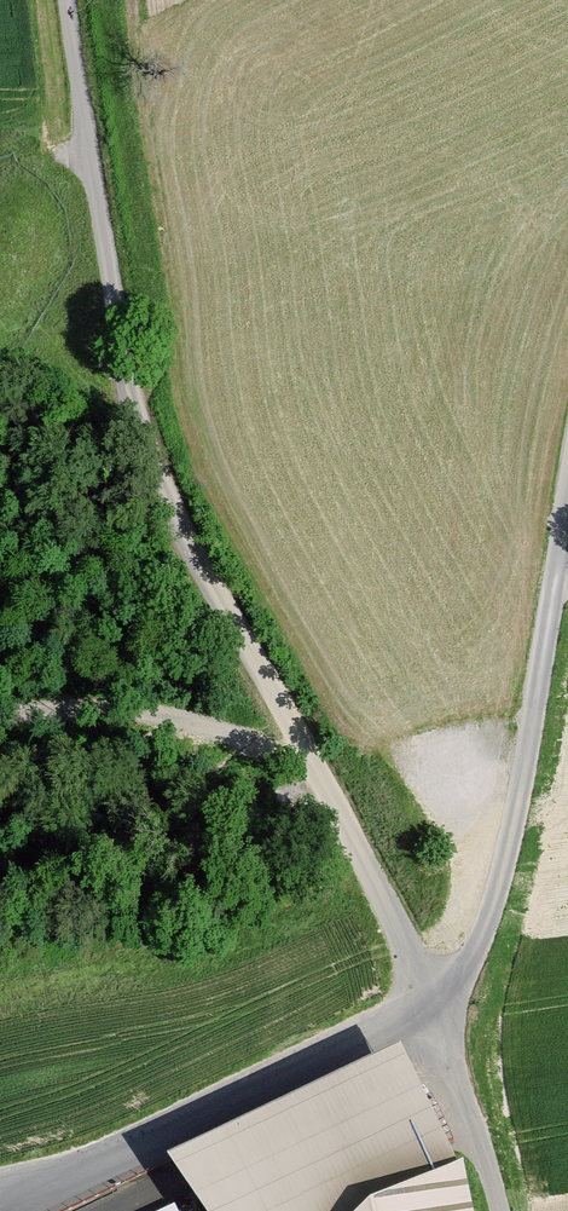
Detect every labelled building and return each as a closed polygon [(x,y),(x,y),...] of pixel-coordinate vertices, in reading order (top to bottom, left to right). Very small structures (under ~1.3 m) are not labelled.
[(220,1181),(231,1204),(237,1210),(467,1210),(460,1179),(416,1088),(220,1181)] [(157,1210),(180,1210),(176,1202),(157,1210)]
